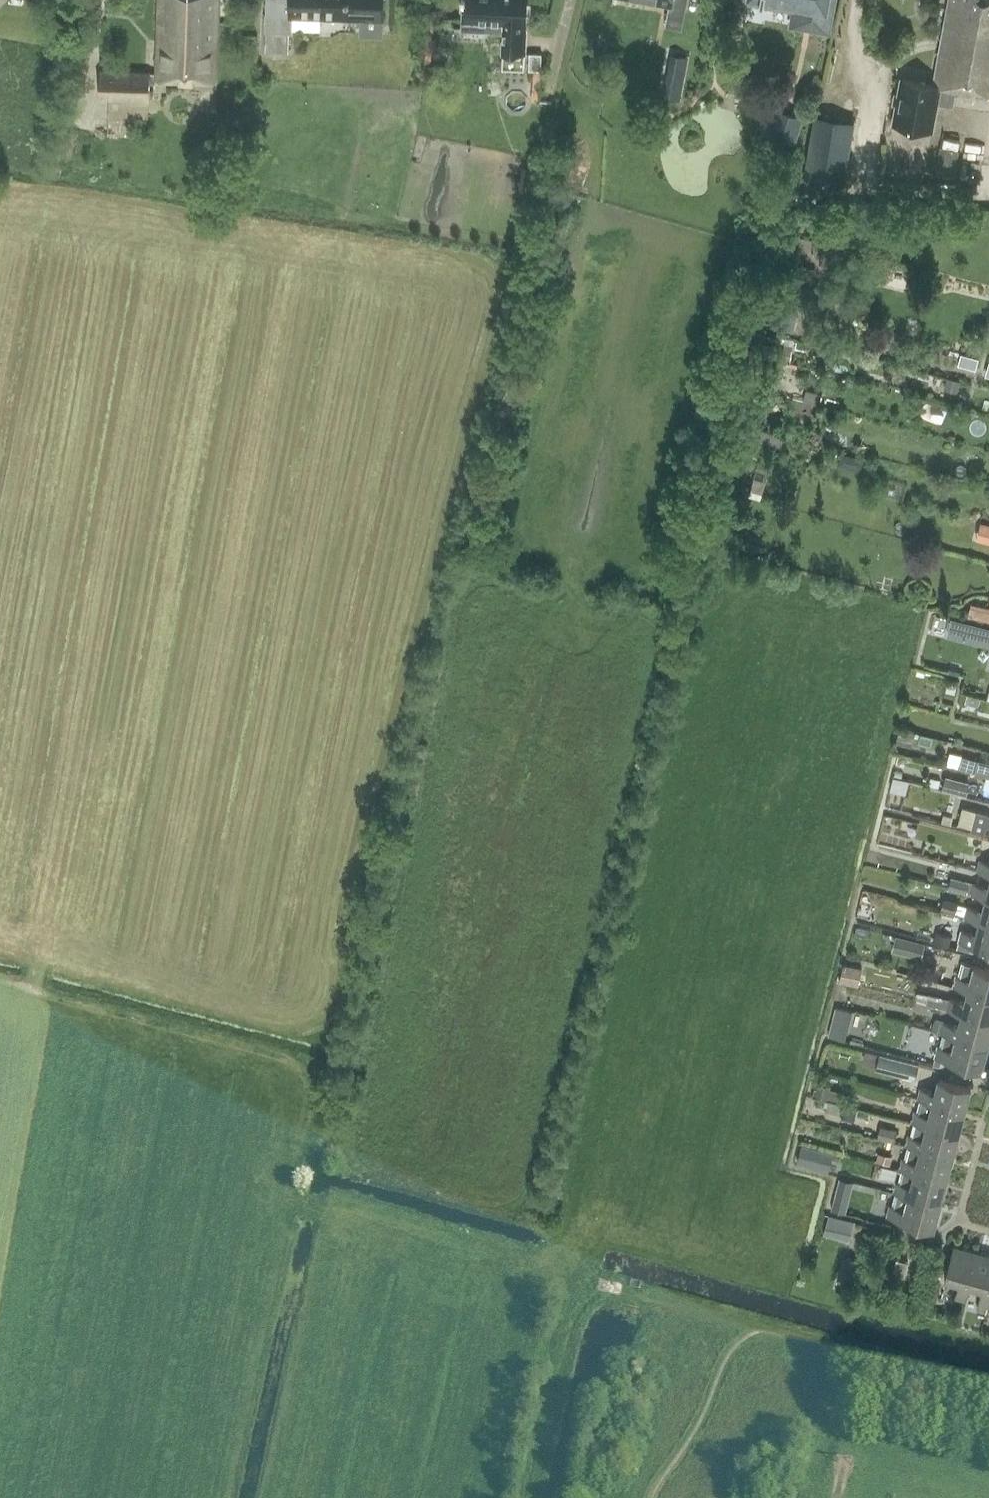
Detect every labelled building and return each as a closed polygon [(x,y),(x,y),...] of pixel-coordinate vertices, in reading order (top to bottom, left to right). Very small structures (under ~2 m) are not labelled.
[(157,73),(150,72),(100,70),(99,97),(110,98),(108,134),(130,135),(131,117),(149,117),(150,79),(217,81),(220,0),(159,0),(157,73)] [(383,0),(266,0),(265,31),(266,31),(266,51),(289,52),(290,32),(291,32),(292,15),(360,17),(360,34),(382,35),(383,0)] [(463,20),(503,21),(501,52),(527,53),(528,27),(527,27),(528,0),(464,0),(463,20)] [(669,3),(665,26),(682,29),(688,0),(652,0),(669,3)] [(736,2),(796,12),(795,22),(826,27),(831,0),(736,0),(736,2)] [(941,87),(956,90),(988,96),(988,0),(949,0),(934,84),(941,87)] [(542,53),(529,52),(529,69),(542,70),(542,53)] [(671,52),(663,96),(680,100),(688,56),(671,52)] [(938,101),(941,87),(934,84),(902,78),(899,95),(895,94),(894,104),(897,104),(894,123),(933,130),(938,101)] [(956,90),(941,87),(938,101),(954,104),(956,90)] [(851,108),(827,103),(825,110),(850,115),(851,108)] [(795,145),(804,117),(776,108),(767,135),(795,145)] [(814,113),(804,174),(845,181),(855,120),(814,113)] [(780,307),(776,326),(794,330),(798,311),(780,307)] [(767,342),(765,353),(790,358),(792,347),(767,342)] [(961,353),(959,364),(976,368),(979,357),(961,353)] [(963,379),(949,375),(946,387),(960,391),(963,379)] [(797,403),(795,414),(814,419),(817,408),(797,403)] [(847,452),(844,462),(863,467),(866,456),(847,452)] [(970,602),(967,614),(988,619),(988,606),(970,602)] [(977,624),(973,642),(988,646),(988,627),(977,624)] [(979,759),(975,773),(988,776),(988,762),(979,759)] [(966,794),(969,782),(946,776),(943,788),(966,794)] [(920,814),(926,790),(909,786),(903,810),(920,814)] [(963,807),(959,824),(972,827),(971,829),(985,832),(986,825),(988,826),(988,813),(963,807)] [(980,860),(977,870),(988,873),(988,862),(980,860)] [(988,887),(974,883),(974,882),(951,876),(949,888),(971,893),(986,897),(988,897),(988,885),(988,887)] [(986,897),(982,910),(958,904),(958,902),(945,897),(941,909),(955,914),(955,912),(966,915),(965,917),(980,921),(980,920),(988,922),(988,897),(986,897)] [(980,920),(980,921),(976,934),(962,930),(959,940),(975,944),(988,948),(988,922),(980,920)] [(920,958),(924,943),(895,935),(891,950),(920,958)] [(973,952),(975,944),(959,940),(957,948),(973,952)] [(988,994),(988,969),(962,961),(958,976),(956,975),(954,986),(968,989),(988,994)] [(843,963),(838,981),(857,986),(862,968),(843,963)] [(968,989),(965,1003),(919,991),(917,1001),(948,1008),(947,1009),(962,1013),(962,1012),(988,1019),(988,994),(968,989)] [(988,1042),(988,1019),(962,1012),(962,1013),(959,1026),(944,1022),(941,1032),(947,1034),(956,1036),(988,1044),(988,1042)] [(850,1023),(834,1019),(829,1035),(845,1040),(850,1023)] [(982,1068),(988,1044),(956,1036),(947,1034),(943,1047),(938,1046),(935,1056),(936,1056),(933,1065),(945,1068),(948,1059),(982,1068)] [(915,1079),(919,1063),(879,1053),(875,1069),(915,1079)] [(933,1101),(965,1110),(971,1086),(939,1077),(935,1092),(921,1088),(918,1098),(923,1099),(932,1102),(933,1101)] [(815,1095),(839,1100),(841,1091),(830,1089),(831,1085),(818,1083),(815,1095)] [(959,1133),(965,1110),(933,1101),(932,1102),(923,1099),(919,1113),(915,1111),(912,1121),(916,1123),(926,1125),(959,1133)] [(926,1125),(916,1123),(913,1136),(908,1135),(906,1145),(911,1146),(920,1149),(920,1148),(953,1157),(959,1133),(926,1125)] [(802,1160),(834,1168),(839,1149),(807,1141),(802,1160)] [(920,1148),(920,1149),(911,1146),(907,1159),(902,1158),(900,1168),(904,1170),(914,1172),(914,1171),(947,1180),(953,1157),(920,1148)] [(914,1171),(914,1172),(904,1170),(901,1183),(896,1182),(893,1192),(898,1193),(908,1196),(908,1195),(941,1203),(947,1180),(914,1171)] [(850,1211),(859,1179),(844,1175),(836,1207),(850,1211)] [(934,1227),(941,1203),(908,1195),(908,1196),(898,1193),(895,1206),(890,1205),(887,1215),(902,1219),(900,1227),(925,1234),(927,1226),(934,1227)] [(828,1218),(824,1233),(853,1241),(859,1222),(846,1218),(845,1222),(828,1218)] [(969,1284),(978,1252),(954,1245),(945,1278),(960,1282),(955,1296),(966,1299),(970,1285),(969,1284)] [(978,1252),(969,1284),(970,1285),(983,1288),(979,1303),(988,1305),(988,1255),(978,1252)] [(902,1282),(908,1262),(897,1259),(891,1279),(902,1282)]
